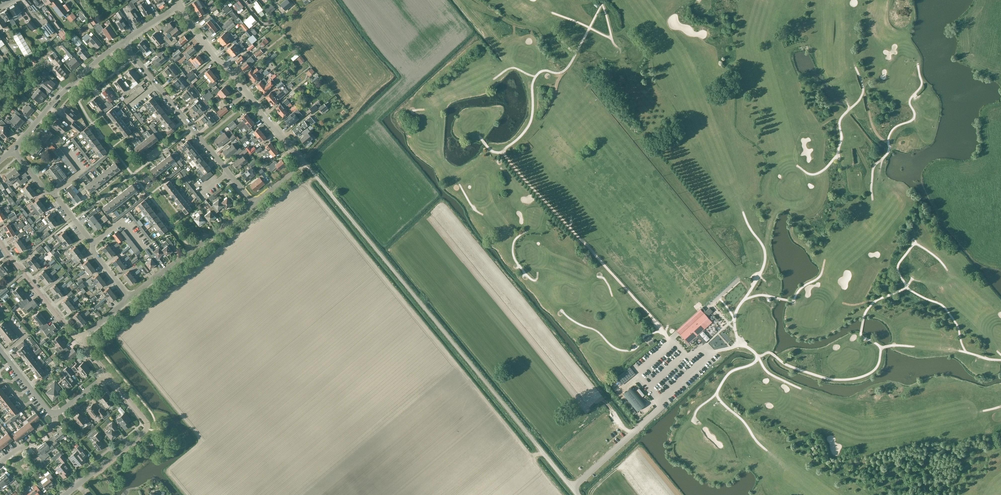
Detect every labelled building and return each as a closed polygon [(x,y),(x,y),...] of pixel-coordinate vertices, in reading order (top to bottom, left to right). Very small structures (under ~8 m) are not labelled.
[(38,9),(31,0),(22,0),(30,10),(32,8),(35,12),(38,9)] [(42,2),(41,0),(33,0),(37,6),(37,5),(39,7),(41,6),(43,8),(45,6),(42,2)] [(46,4),(49,2),(60,16),(66,11),(58,0),(43,0),(46,4)] [(202,7),(206,5),(203,1),(203,0),(204,0),(197,0),(195,1),(196,4),(193,5),(195,8),(194,8),(195,10),(196,10),(196,11),(202,7)] [(257,0),(254,3),(255,5),(253,6),(258,13),(263,10),(257,0)] [(281,5),(285,10),(292,4),(288,0),(286,0),(281,5)] [(137,10),(131,1),(128,3),(132,9),(127,12),(134,23),(140,19),(135,11),(137,10)] [(242,8),(244,6),(239,1),(234,5),(235,6),(234,7),(236,9),(237,8),(239,10),(242,8)] [(16,2),(6,8),(11,17),(12,17),(21,11),(16,2)] [(62,5),(67,11),(71,8),(67,2),(62,5)] [(138,5),(145,16),(150,12),(143,2),(138,5)] [(271,12),(275,9),(270,3),(268,5),(268,6),(265,9),(270,15),(272,13),(271,12)] [(222,8),(227,14),(231,10),(227,5),(222,8)] [(203,16),(208,13),(207,11),(204,12),(202,7),(196,11),(199,16),(202,14),(203,16)] [(12,17),(11,17),(6,10),(0,13),(0,14),(2,17),(3,17),(5,21),(8,19),(12,25),(15,23),(12,17)] [(115,13),(119,18),(123,15),(120,10),(115,13)] [(72,11),(65,15),(68,21),(75,16),(72,11)] [(237,18),(232,11),(229,14),(234,20),(237,18)] [(100,24),(93,14),(88,18),(93,25),(95,24),(96,24),(93,26),(95,28),(100,24)] [(0,15),(0,28),(2,26),(3,26),(3,27),(4,27),(5,28),(6,28),(7,28),(7,27),(8,27),(6,24),(0,15)] [(246,18),(243,20),(249,28),(257,21),(251,15),(247,19),(246,18)] [(209,28),(214,24),(210,19),(212,18),(210,16),(206,19),(208,21),(205,23),(209,28)] [(122,31),(127,28),(122,18),(116,22),(122,31)] [(26,23),(33,30),(37,27),(30,19),(26,23)] [(224,25),(223,27),(224,29),(233,21),(231,19),(224,25)] [(47,36),(54,30),(47,22),(40,27),(47,36)] [(221,29),(220,27),(216,22),(214,24),(209,28),(213,33),(215,31),(217,32),(221,29)] [(233,22),(226,28),(228,31),(235,25),(233,22)] [(170,31),(175,28),(170,23),(164,28),(168,33),(170,32),(170,31)] [(115,35),(108,25),(103,28),(100,24),(95,28),(99,33),(103,31),(109,39),(115,35)] [(174,37),(181,32),(176,26),(175,28),(170,31),(170,32),(174,37)] [(68,36),(63,30),(58,33),(63,40),(68,36)] [(13,35),(21,50),(25,57),(32,53),(20,31),(13,35)] [(221,42),(230,34),(228,32),(226,33),(225,32),(218,38),(221,42)] [(156,45),(162,40),(156,33),(151,37),(154,42),(156,45)] [(230,34),(221,42),(223,45),(231,39),(232,41),(238,36),(235,33),(233,35),(232,33),(230,34)] [(96,48),(101,44),(93,34),(90,36),(88,34),(82,38),(80,40),(85,46),(88,44),(87,43),(89,41),(92,44),(93,44),(96,48)] [(248,39),(252,44),(257,39),(253,34),(248,39)] [(82,42),(75,35),(71,38),(78,46),(82,42)] [(178,48),(188,40),(184,36),(179,41),(175,44),(178,48)] [(238,43),(237,42),(242,38),(239,36),(234,40),(233,41),(234,44),(227,50),(230,53),(240,45),(238,43)] [(153,53),(155,51),(151,47),(149,48),(143,41),(137,45),(144,54),(149,49),(153,53)] [(240,45),(230,53),(233,56),(240,51),(241,52),(246,48),(242,43),(240,45)] [(64,46),(71,54),(73,52),(66,44),(64,46)] [(84,59),(89,55),(83,47),(82,48),(80,45),(78,47),(80,50),(77,52),(84,59)] [(191,55),(197,51),(193,46),(184,54),(188,59),(192,56),(191,55)] [(162,54),(164,52),(162,49),(156,54),(158,57),(153,61),(157,67),(167,60),(162,54)] [(179,49),(172,55),(175,58),(179,54),(181,52),(179,49)] [(261,49),(254,54),(257,57),(263,52),(261,49)] [(51,70),(61,80),(68,74),(60,65),(63,63),(57,57),(58,56),(54,52),(52,54),(51,53),(48,56),(48,57),(47,58),(55,66),(53,68),(51,70)] [(239,64),(245,59),(245,60),(250,55),(247,52),(242,56),(241,55),(236,60),(239,64)] [(79,64),(74,57),(71,55),(65,60),(67,63),(72,68),(76,65),(77,66),(79,64)] [(202,62),(203,61),(198,55),(195,58),(193,56),(190,59),(187,61),(187,63),(190,66),(193,63),(196,67),(200,64),(201,64),(202,63),(202,62)] [(16,60),(14,57),(6,62),(8,65),(16,60)] [(250,62),(252,60),(250,58),(248,60),(248,59),(246,61),(247,62),(241,66),(245,71),(250,66),(252,64),(250,62)] [(174,79),(180,75),(172,65),(162,73),(165,76),(170,72),(173,75),(171,77),(174,79)] [(257,72),(259,70),(258,68),(257,69),(256,68),(254,70),(252,69),(247,73),(250,78),(257,72)] [(257,72),(250,78),(254,82),(259,77),(258,75),(259,75),(261,73),(261,72),(263,70),(262,68),(259,70),(257,72)] [(135,80),(139,77),(136,73),(135,74),(132,69),(130,71),(129,70),(124,74),(125,74),(124,75),(127,79),(129,77),(133,82),(134,81),(137,85),(132,89),(134,91),(140,86),(135,80)] [(209,77),(214,74),(210,69),(207,71),(206,69),(205,69),(198,75),(201,78),(206,73),(209,77)] [(189,78),(191,81),(198,76),(195,73),(189,78)] [(215,80),(218,78),(214,74),(209,77),(212,81),(209,84),(212,87),(217,82),(215,80)] [(270,78),(267,80),(268,82),(272,79),(276,75),(275,74),(270,78)] [(183,91),(189,86),(181,76),(171,84),(175,88),(180,84),(183,87),(181,88),(183,91)] [(43,97),(44,98),(54,86),(45,78),(40,84),(41,85),(31,96),(38,103),(43,97)] [(262,80),(256,85),(260,89),(266,84),(268,82),(264,78),(262,80)] [(122,92),(127,88),(120,79),(114,83),(122,92)] [(260,89),(263,93),(276,83),(272,79),(268,82),(266,84),(260,89)] [(223,97),(229,92),(225,87),(220,90),(218,88),(214,91),(216,94),(219,92),(223,97)] [(103,92),(101,94),(104,98),(106,97),(109,100),(105,103),(109,109),(114,106),(110,101),(113,99),(115,97),(108,88),(102,92),(103,92)] [(197,99),(199,98),(191,88),(181,96),(184,100),(189,95),(192,99),(190,100),(193,103),(194,101),(197,99)] [(269,101),(283,90),(281,88),(277,91),(276,90),(273,93),(271,92),(266,96),(269,101)] [(208,89),(202,94),(205,98),(211,93),(208,89)] [(286,94),(283,90),(269,101),(273,105),(278,100),(286,94)] [(105,103),(103,104),(96,97),(91,101),(100,113),(103,111),(101,109),(104,106),(107,111),(109,109),(105,103)] [(150,107),(156,102),(153,97),(146,102),(148,105),(146,107),(147,109),(150,107)] [(288,105),(290,103),(287,99),(281,104),(281,103),(275,108),(279,112),(285,107),(288,105)] [(196,103),(189,109),(192,113),(196,110),(200,116),(207,111),(199,101),(196,103)] [(154,112),(160,107),(156,102),(150,107),(154,112)] [(108,112),(107,113),(111,118),(117,113),(115,110),(119,106),(118,104),(113,108),(108,112)] [(315,104),(310,108),(313,112),(319,108),(315,104)] [(28,116),(34,110),(28,105),(27,106),(26,105),(22,109),(24,110),(22,111),(28,116)] [(221,117),(229,110),(225,106),(222,109),(221,108),(217,112),(221,117)] [(155,118),(164,111),(160,107),(154,112),(156,114),(153,116),(155,118)] [(288,109),(285,107),(279,112),(282,116),(288,112),(287,110),(288,109)] [(72,109),(70,111),(68,109),(63,114),(72,122),(77,116),(73,113),(75,111),(72,109)] [(297,109),(285,119),(287,121),(286,122),(287,122),(287,123),(288,125),(289,125),(290,125),(301,116),(298,112),(299,111),(297,109)] [(168,116),(164,111),(155,118),(157,120),(159,118),(162,121),(168,116)] [(114,122),(125,114),(123,112),(119,115),(117,113),(111,118),(114,122)] [(216,122),(208,113),(198,121),(201,124),(207,120),(209,123),(208,125),(210,127),(216,122)] [(18,128),(24,121),(16,114),(10,121),(7,118),(4,120),(12,127),(14,124),(18,128)] [(118,127),(124,122),(122,120),(127,116),(125,114),(114,122),(118,127)] [(244,120),(237,125),(239,128),(241,127),(251,118),(247,114),(242,118),(244,120)] [(166,126),(172,121),(168,116),(162,121),(165,125),(166,126)] [(304,120),(301,123),(293,129),(297,134),(305,128),(310,124),(311,125),(315,122),(310,116),(305,121),(304,120)] [(251,118),(241,127),(242,128),(245,126),(247,129),(255,123),(251,118)] [(9,133),(4,128),(7,126),(2,120),(0,121),(0,135),(3,138),(9,133)] [(58,131),(59,129),(63,133),(67,127),(58,120),(56,122),(54,122),(53,124),(54,125),(52,126),(58,131)] [(74,128),(78,133),(83,130),(73,121),(70,125),(74,128)] [(122,132),(133,123),(131,121),(126,125),(124,122),(118,127),(122,132)] [(172,128),(176,125),(172,121),(166,126),(165,125),(162,128),(164,130),(167,128),(169,130),(166,132),(169,135),(175,130),(172,128)] [(126,137),(132,132),(130,129),(134,126),(133,123),(122,132),(126,137)] [(85,137),(91,132),(87,127),(81,132),(85,137)] [(78,133),(74,128),(72,131),(73,132),(69,135),(72,138),(78,133)] [(258,137),(263,133),(259,128),(254,132),(258,137)] [(305,144),(313,138),(309,133),(310,132),(307,128),(303,131),(306,134),(300,138),(305,144)] [(158,139),(154,133),(151,135),(148,130),(145,132),(154,143),(158,139)] [(224,132),(224,133),(221,130),(219,132),(221,135),(214,140),(219,147),(229,139),(224,132)] [(48,144),(55,136),(49,131),(46,134),(47,134),(45,136),(42,139),(48,144)] [(144,131),(142,132),(143,134),(147,139),(144,141),(149,147),(154,143),(145,132),(144,131)] [(89,142),(95,137),(91,132),(85,137),(89,142)] [(262,142),(267,138),(263,133),(258,137),(255,138),(255,139),(253,141),(254,142),(259,138),(262,142)] [(66,141),(59,135),(56,138),(61,142),(63,143),(66,141)] [(93,147),(99,142),(95,137),(89,142),(93,147)] [(136,140),(136,139),(134,137),(132,139),(137,146),(135,148),(139,154),(144,150),(136,140)] [(149,147),(144,141),(142,143),(138,138),(136,139),(136,140),(144,150),(149,147)] [(184,152),(192,145),(188,140),(182,145),(184,148),(181,150),(183,152),(184,152)] [(40,152),(44,147),(38,142),(30,152),(36,157),(39,153),(41,155),(42,153),(40,152)] [(95,153),(103,147),(99,142),(93,147),(96,152),(95,153)] [(263,157),(274,147),(270,142),(266,146),(268,149),(265,151),(265,152),(263,154),(264,155),(263,157)] [(235,156),(242,150),(240,147),(238,149),(233,144),(223,151),(228,157),(233,153),(235,156)] [(189,155),(196,150),(192,145),(184,152),(185,154),(187,152),(189,155)] [(58,156),(58,155),(55,153),(53,151),(49,148),(47,146),(45,148),(50,152),(49,152),(55,158),(58,156)] [(246,148),(248,151),(250,154),(256,149),(254,146),(251,149),(248,146),(246,148)] [(100,157),(107,152),(103,147),(95,153),(96,155),(98,154),(100,157)] [(274,156),(278,152),(274,147),(263,157),(264,159),(268,155),(269,156),(272,154),(274,156)] [(244,154),(245,153),(248,151),(246,148),(243,150),(237,156),(239,158),(233,163),(235,166),(238,169),(247,162),(243,157),(245,156),(244,154)] [(190,162),(199,154),(196,150),(189,155),(191,157),(188,159),(190,162)] [(197,164),(203,159),(199,154),(190,162),(194,166),(197,164)] [(170,164),(175,161),(171,155),(166,158),(170,164)] [(166,168),(170,164),(166,158),(161,162),(166,168)] [(201,169),(207,164),(203,159),(197,164),(199,166),(196,169),(198,171),(201,169)] [(280,169),(286,164),(281,159),(277,163),(276,161),(268,167),(270,169),(272,171),(273,170),(274,171),(278,168),(280,169)] [(252,167),(257,163),(255,160),(244,168),(247,171),(242,175),(247,181),(256,174),(252,167)] [(161,172),(166,168),(161,162),(156,166),(161,172)] [(115,173),(120,169),(115,163),(110,167),(115,173)] [(51,175),(61,168),(57,164),(55,166),(54,164),(50,167),(51,168),(48,170),(51,175)] [(205,174),(207,172),(209,170),(211,169),(207,164),(201,169),(202,170),(205,173),(205,174)] [(156,176),(161,172),(156,166),(151,170),(156,176)] [(15,167),(10,171),(14,177),(16,179),(16,180),(18,182),(20,181),(18,178),(19,178),(17,175),(19,173),(15,167)] [(110,177),(115,173),(110,167),(105,170),(110,177)] [(58,177),(59,179),(61,181),(67,176),(61,168),(51,175),(55,180),(58,177)] [(105,181),(110,177),(105,170),(100,174),(105,181)] [(10,171),(5,175),(8,179),(5,181),(9,185),(16,180),(16,179),(14,177),(10,171)] [(262,181),(265,178),(261,173),(260,173),(258,176),(259,177),(250,185),(256,191),(265,184),(262,181)] [(93,174),(90,176),(92,178),(94,180),(91,182),(96,188),(100,184),(96,178),(93,174)] [(100,174),(96,178),(100,184),(105,181),(100,174)] [(174,182),(172,183),(170,180),(164,185),(167,190),(175,184),(174,182)] [(84,184),(82,186),(83,186),(84,188),(87,192),(88,194),(91,192),(96,188),(91,182),(90,181),(88,182),(89,183),(86,186),(84,184)] [(26,193),(32,189),(28,184),(22,189),(26,193)] [(79,189),(78,190),(73,184),(67,188),(69,191),(68,191),(69,192),(66,194),(70,199),(77,194),(78,193),(84,188),(83,186),(79,189)] [(132,184),(127,188),(132,195),(137,191),(132,184)] [(177,190),(175,187),(177,185),(175,184),(167,190),(171,195),(177,190)] [(127,198),(132,195),(127,188),(122,192),(127,198)] [(29,198),(35,194),(32,189),(26,193),(29,198)] [(175,199),(181,195),(177,190),(171,195),(175,199)] [(123,202),(127,198),(122,192),(118,196),(123,202)] [(78,202),(81,200),(77,194),(70,199),(74,204),(77,201),(78,202)] [(178,204),(185,199),(181,195),(175,199),(178,204)] [(232,204),(232,203),(235,201),(231,195),(228,197),(227,197),(222,202),(224,205),(226,208),(232,204)] [(118,206),(123,202),(118,196),(113,200),(118,206)] [(32,204),(30,205),(34,210),(34,211),(37,209),(36,208),(42,204),(38,199),(32,204)] [(186,201),(185,199),(178,204),(182,209),(190,202),(188,200),(186,201)] [(224,205),(222,202),(221,201),(219,199),(213,204),(214,205),(212,206),(217,213),(219,211),(218,210),(224,205)] [(115,208),(118,206),(113,200),(108,204),(113,210),(114,211),(116,210),(115,208)] [(141,211),(149,205),(145,200),(138,205),(142,210),(141,211)] [(192,209),(190,206),(192,205),(190,202),(182,209),(186,214),(192,209)] [(217,213),(212,206),(209,203),(206,205),(209,208),(209,209),(211,211),(205,215),(206,216),(207,219),(210,222),(216,217),(214,215),(217,213)] [(46,209),(42,204),(36,208),(37,209),(34,211),(34,210),(31,212),(32,214),(35,212),(37,215),(46,209)] [(108,214),(113,210),(108,204),(103,208),(108,214)] [(2,212),(5,210),(8,208),(10,207),(9,205),(7,206),(3,208),(2,205),(0,206),(0,213),(2,212)] [(146,215),(152,210),(149,205),(141,211),(142,213),(144,212),(146,215)] [(148,221),(156,215),(152,210),(146,215),(150,220),(148,221)] [(206,216),(205,215),(201,210),(198,212),(200,214),(194,219),(199,225),(205,220),(203,218),(206,216)] [(11,222),(18,218),(21,216),(20,215),(22,214),(21,212),(16,215),(10,219),(11,222)] [(48,223),(53,218),(50,213),(44,218),(48,223)] [(98,221),(93,215),(90,218),(90,219),(87,221),(91,226),(98,221)] [(103,220),(105,222),(109,219),(105,215),(101,218),(98,221),(91,226),(95,231),(98,228),(99,229),(102,227),(98,222),(100,221),(103,220)] [(154,225),(160,220),(156,215),(148,221),(150,223),(151,222),(154,225)] [(53,218),(48,223),(45,224),(42,227),(44,229),(47,227),(49,225),(51,228),(57,223),(53,218)] [(156,231),(164,224),(160,220),(154,225),(157,229),(156,231)] [(144,229),(150,224),(146,221),(141,225),(144,229)] [(18,224),(16,222),(10,225),(8,223),(3,226),(6,231),(18,224)] [(15,233),(13,230),(16,228),(17,230),(25,225),(22,222),(18,224),(6,231),(9,237),(15,233)] [(161,234),(168,229),(164,224),(156,231),(157,233),(159,231),(161,234)] [(62,241),(68,236),(64,232),(58,236),(62,241)] [(66,246),(71,241),(68,236),(62,241),(66,246)] [(24,241),(23,240),(22,239),(21,240),(19,238),(13,242),(16,247),(22,243),(24,241)] [(26,238),(23,240),(24,241),(22,243),(16,247),(19,252),(26,248),(24,245),(25,244),(25,243),(28,241),(26,238)] [(164,253),(166,256),(173,251),(169,247),(173,245),(170,240),(168,238),(165,240),(166,241),(162,245),(164,248),(162,250),(164,253)] [(150,247),(148,249),(150,252),(151,254),(157,261),(157,260),(162,257),(161,256),(164,253),(162,250),(159,247),(155,241),(152,243),(156,249),(154,251),(150,247)] [(102,248),(106,253),(114,247),(113,246),(112,245),(110,246),(108,243),(102,248)] [(114,248),(117,246),(116,244),(113,246),(114,247),(106,253),(110,258),(116,253),(114,250),(115,249),(114,248)] [(73,256),(79,251),(76,246),(69,251),(73,256)] [(68,259),(69,261),(72,259),(72,260),(75,258),(77,260),(83,256),(79,251),(73,256),(71,257),(68,259)] [(151,254),(149,256),(146,258),(146,260),(147,261),(145,263),(150,269),(156,264),(155,262),(157,261),(151,254)] [(38,259),(37,258),(34,255),(32,256),(27,261),(31,265),(38,259)] [(40,256),(39,257),(37,258),(38,259),(31,265),(34,270),(40,265),(38,263),(40,262),(39,260),(40,259),(41,258),(40,256)] [(124,260),(123,259),(121,260),(119,257),(113,261),(116,266),(124,260)] [(126,257),(123,259),(124,260),(116,266),(120,271),(126,267),(124,264),(126,262),(125,261),(128,259),(127,258),(126,257)] [(85,270),(91,265),(88,260),(81,265),(85,270)] [(10,271),(3,263),(0,265),(0,274),(2,277),(10,271)] [(127,280),(145,266),(142,264),(138,267),(139,269),(134,273),(133,271),(131,273),(129,270),(123,275),(127,280)] [(83,270),(81,271),(82,274),(85,272),(85,273),(87,272),(89,274),(95,270),(91,265),(85,270),(84,271),(83,270)] [(145,266),(127,280),(131,285),(137,280),(135,277),(136,276),(136,275),(142,270),(145,274),(149,271),(145,266)] [(38,275),(42,280),(48,275),(49,273),(48,272),(48,271),(46,273),(44,270),(38,275)] [(48,275),(42,280),(46,284),(51,280),(49,277),(51,276),(50,274),(53,272),(51,270),(48,272),(49,273),(48,275)] [(92,282),(93,283),(94,285),(102,279),(98,274),(92,278),(94,281),(92,282)] [(93,283),(91,286),(92,287),(92,288),(95,286),(96,287),(98,285),(100,288),(106,283),(102,279),(94,285),(93,283)] [(61,288),(60,287),(59,285),(58,287),(56,284),(50,289),(54,293),(59,289),(61,288)] [(21,304),(28,299),(18,287),(13,292),(20,301),(19,302),(21,304)] [(106,297),(112,292),(109,287),(103,292),(106,297)] [(0,294),(0,296),(1,297),(6,293),(9,291),(6,288),(0,294)] [(63,294),(60,290),(59,289),(54,293),(57,298),(63,294)] [(102,299),(103,301),(105,299),(107,300),(108,299),(110,301),(116,297),(112,292),(106,297),(105,298),(104,297),(102,299)] [(72,302),(72,301),(71,299),(69,301),(67,298),(61,303),(65,307),(72,302)] [(74,298),(72,301),(72,302),(65,307),(69,312),(75,307),(73,305),(74,304),(73,302),(76,300),(74,298)] [(33,299),(30,302),(28,299),(19,306),(22,309),(24,307),(28,312),(37,305),(33,299)] [(698,337),(698,333),(711,321),(707,316),(713,311),(709,307),(683,332),(681,330),(679,332),(688,342),(693,339),(695,341),(698,337)] [(40,329),(47,324),(38,312),(33,317),(40,325),(38,327),(40,329)] [(72,317),(76,322),(84,315),(83,314),(82,313),(80,314),(78,312),(72,317)] [(84,315),(76,322),(80,327),(86,322),(83,319),(85,318),(84,316),(87,314),(85,312),(83,314),(84,315)] [(19,337),(16,335),(4,321),(0,324),(0,334),(7,343),(11,339),(13,342),(19,337)] [(53,324),(50,326),(47,324),(40,329),(40,330),(42,329),(44,331),(48,336),(51,334),(52,335),(56,332),(55,331),(57,329),(53,324)] [(58,337),(53,341),(57,346),(55,348),(59,354),(62,352),(67,348),(65,345),(65,344),(66,343),(64,341),(63,341),(62,342),(58,337)] [(28,346),(26,344),(23,341),(19,345),(21,348),(17,351),(20,356),(27,350),(25,348),(28,346)] [(42,350),(40,348),(40,347),(33,353),(24,360),(28,365),(34,359),(33,357),(42,350)] [(67,348),(62,352),(64,355),(68,361),(77,353),(73,348),(70,351),(67,348)] [(33,353),(31,351),(29,353),(27,350),(20,356),(24,360),(33,353)] [(31,369),(43,360),(41,358),(39,360),(36,362),(34,359),(28,365),(31,369)] [(40,366),(42,364),(44,362),(43,360),(31,369),(35,374),(42,368),(40,366)] [(83,376),(90,370),(83,362),(79,366),(77,364),(72,368),(75,371),(77,369),(83,376)] [(61,383),(61,384),(63,387),(65,387),(67,385),(68,387),(75,382),(72,378),(70,376),(73,374),(67,367),(63,370),(65,372),(67,375),(63,378),(62,379),(63,381),(61,383)] [(621,385),(629,378),(635,374),(630,368),(630,367),(617,378),(616,379),(617,379),(621,385)] [(45,378),(50,374),(46,369),(44,370),(42,368),(35,374),(38,378),(43,375),(45,378)] [(53,400),(60,395),(57,392),(58,391),(57,390),(59,387),(55,382),(50,385),(52,388),(50,390),(49,396),(53,400)] [(623,394),(637,411),(646,404),(632,387),(623,394)] [(0,398),(0,400),(2,403),(9,398),(9,399),(11,397),(10,395),(8,397),(5,393),(0,398)] [(105,407),(113,402),(106,394),(99,399),(101,402),(99,404),(104,411),(107,409),(105,407)] [(9,398),(2,403),(6,407),(12,402),(9,399),(9,398)] [(12,402),(6,407),(9,411),(15,406),(16,407),(18,405),(17,404),(15,405),(12,402)] [(93,404),(86,409),(93,418),(98,414),(101,417),(102,417),(104,419),(107,417),(100,408),(97,410),(93,404)] [(15,406),(9,411),(12,416),(19,411),(16,407),(15,406)] [(36,422),(41,418),(36,412),(31,415),(36,422)] [(127,422),(130,419),(125,412),(117,419),(125,429),(130,425),(127,422)] [(88,426),(91,424),(86,417),(83,419),(79,414),(74,419),(80,426),(85,422),(88,426)] [(32,426),(32,425),(36,422),(31,415),(27,419),(29,421),(32,426)] [(34,427),(32,425),(32,426),(29,421),(24,425),(30,431),(34,427)] [(18,422),(17,424),(20,428),(25,434),(30,431),(24,425),(23,426),(22,427),(18,422)] [(111,440),(118,435),(114,430),(117,428),(112,422),(108,426),(110,429),(105,433),(111,440)] [(21,438),(25,434),(20,428),(16,431),(21,438)] [(57,442),(66,436),(61,429),(52,437),(55,440),(52,442),(56,447),(59,444),(57,442)] [(17,441),(21,438),(16,431),(12,435),(17,441)] [(9,443),(13,439),(8,433),(4,436),(9,443)] [(98,451),(103,446),(100,441),(99,439),(102,437),(98,433),(92,437),(95,441),(92,444),(98,451)] [(9,443),(4,436),(0,439),(0,440),(4,446),(9,443)] [(52,450),(55,448),(51,443),(48,446),(45,442),(41,445),(48,453),(52,450)] [(49,455),(48,453),(41,445),(37,448),(40,452),(37,454),(42,460),(49,455)] [(77,451),(69,458),(74,464),(75,466),(76,467),(82,462),(83,463),(86,460),(84,458),(87,455),(79,446),(75,449),(77,451)] [(68,467),(64,462),(67,460),(62,454),(58,458),(62,464),(56,469),(63,478),(69,474),(65,469),(68,467)] [(54,479),(50,473),(47,471),(43,474),(46,477),(37,484),(43,491),(46,489),(50,487),(51,488),(52,486),(52,485),(54,484),(51,481),(54,479)] [(8,485),(14,480),(10,475),(8,477),(5,473),(1,477),(6,483),(8,485)] [(36,486),(35,484),(33,486),(35,489),(27,494),(40,494),(39,493),(41,491),(36,486)]
